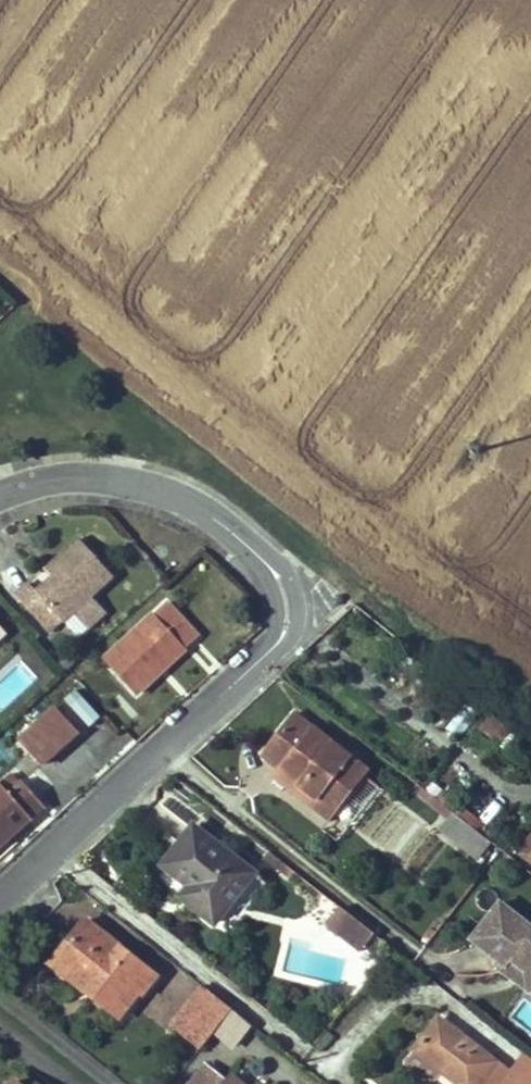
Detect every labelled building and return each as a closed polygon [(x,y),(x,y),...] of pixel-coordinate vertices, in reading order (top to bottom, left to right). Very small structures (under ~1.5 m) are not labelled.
[(52,564),(57,570),(49,578),(36,591),(30,584),(16,598),(50,634),(72,614),(88,629),(102,616),(88,600),(112,577),(77,540),(52,564)] [(52,564),(43,572),(49,578),(57,570),(52,564)] [(179,647),(185,652),(199,639),(168,605),(107,660),(139,694),(162,674),(157,669),(179,647)] [(157,669),(162,674),(185,652),(179,647),(157,669)] [(84,727),(97,718),(76,687),(63,696),(84,727)] [(20,741),(43,767),(77,735),(54,709),(20,741)] [(506,745),(516,733),(509,727),(493,714),(482,727),(506,745)] [(326,792),(342,805),(367,773),(294,715),(262,754),(281,768),(320,799),(326,792)] [(326,792),(320,799),(281,768),(274,776),(331,820),(342,805),(326,792)] [(44,808),(23,784),(10,796),(1,785),(0,786),(0,848),(44,808)] [(461,848),(475,830),(453,813),(439,830),(461,848)] [(204,897),(195,909),(216,924),(254,874),(194,828),(164,868),(190,887),(204,897)] [(477,861),(491,843),(475,830),(461,848),(477,861)] [(521,854),(530,863),(530,842),(521,854)] [(282,874),(287,867),(269,853),(264,859),(282,874)] [(195,909),(204,897),(190,887),(181,898),(195,909)] [(500,904),(473,940),(509,970),(516,961),(530,973),(530,928),(500,904)] [(340,937),(353,919),(341,910),(327,927),(340,937)] [(361,954),(375,937),(353,919),(340,937),(361,954)] [(159,977),(88,922),(58,960),(94,988),(88,994),(120,1020),(141,993),(144,996),(159,977)] [(58,960),(53,966),(88,994),(94,988),(58,960)] [(507,974),(530,993),(530,973),(516,961),(509,970),(507,974)] [(200,1054),(214,1036),(234,1011),(204,987),(189,1005),(197,1011),(177,1036),(200,1054)] [(197,1011),(189,1005),(169,1030),(177,1036),(197,1011)] [(232,1050),(252,1024),(234,1011),(214,1036),(232,1050)] [(494,1064),(439,1020),(415,1050),(443,1072),(459,1083),(479,1083),(494,1064)] [(443,1072),(415,1050),(405,1063),(429,1081),(436,1080),(443,1072)] [(503,1083),(530,1083),(530,1060),(526,1056),(510,1076),(503,1083)] [(510,1076),(494,1064),(479,1083),(503,1083),(510,1076)] [(209,1068),(195,1083),(228,1083),(209,1068)]
